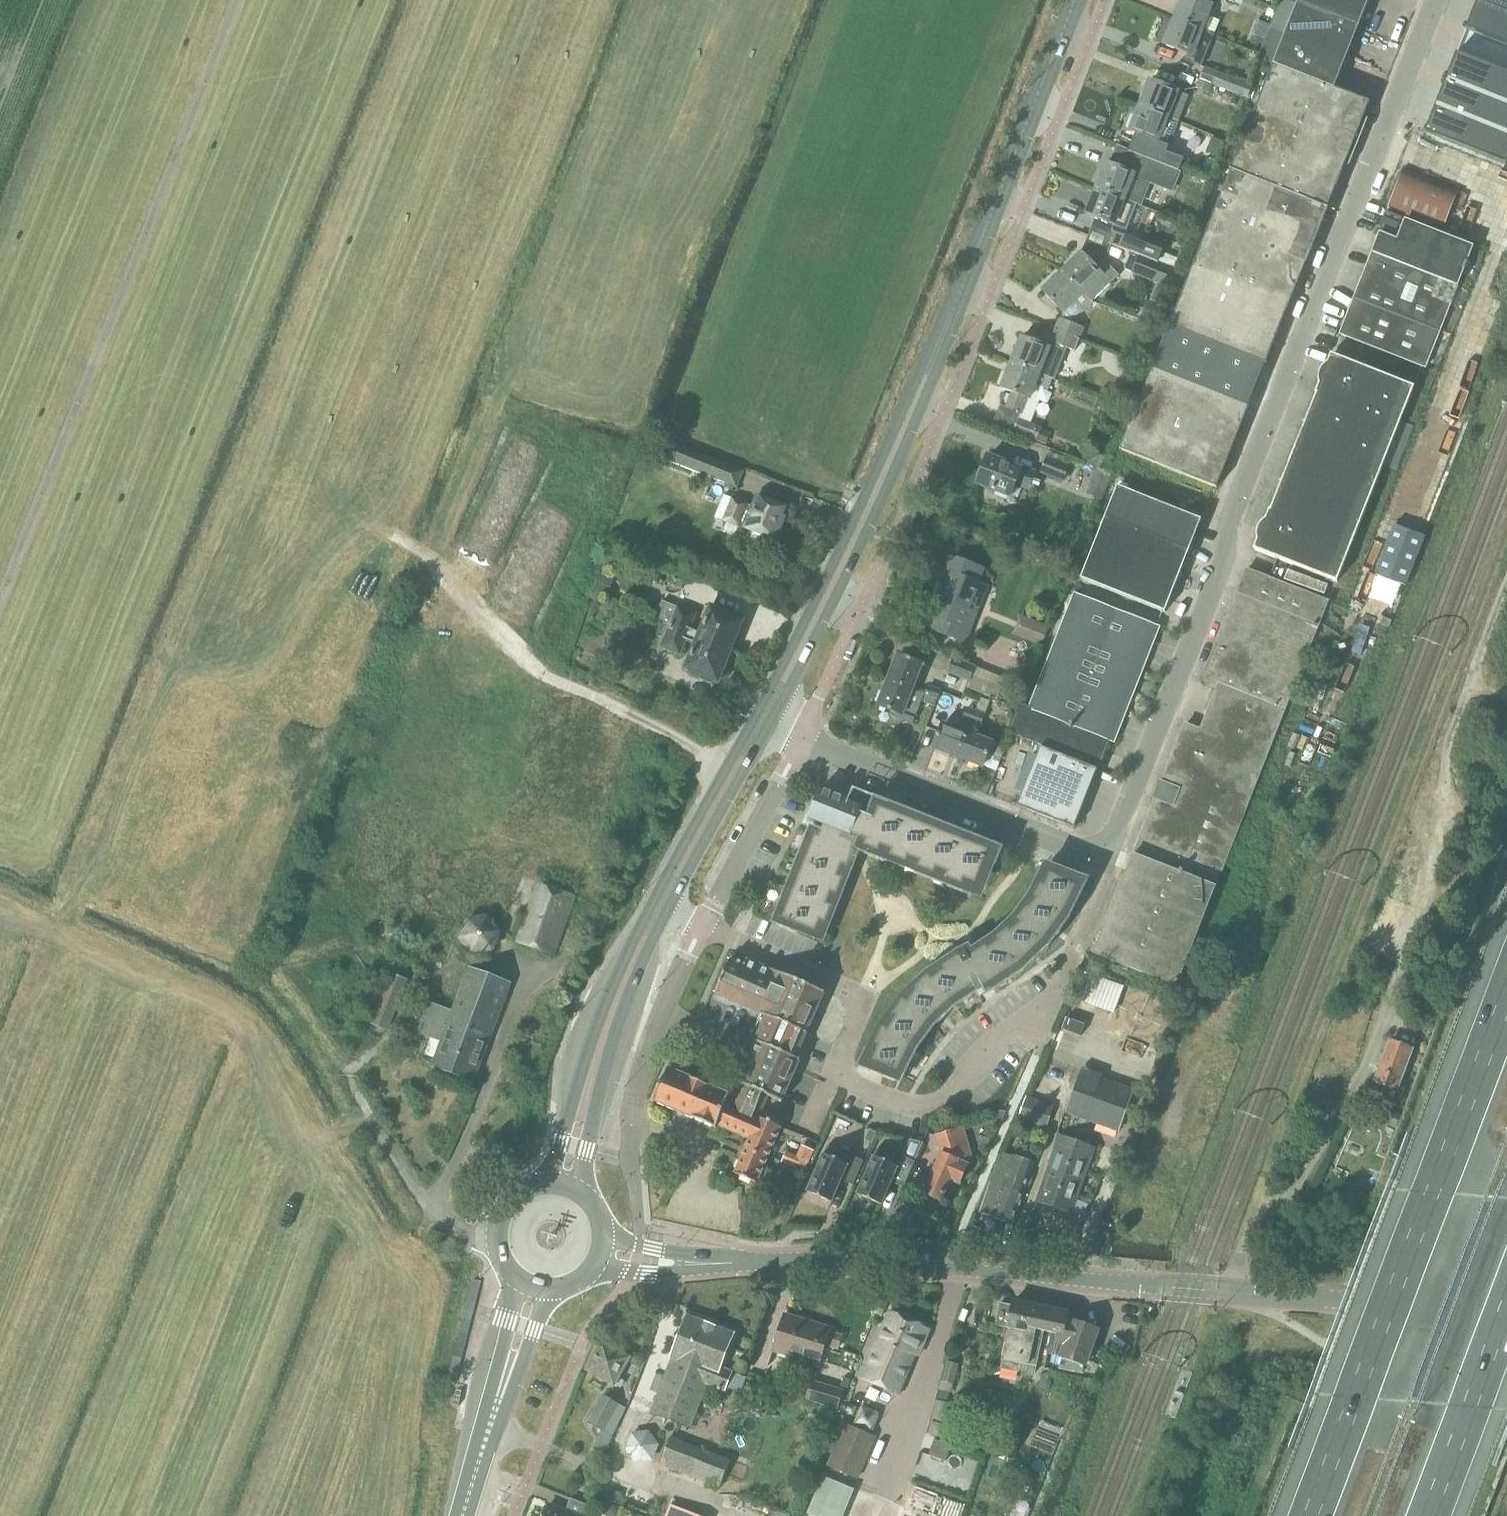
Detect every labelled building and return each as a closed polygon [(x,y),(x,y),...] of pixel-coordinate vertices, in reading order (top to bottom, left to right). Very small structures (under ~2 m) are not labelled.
[(1175,19),(1215,35),(1220,21),(1209,16),(1213,5),(1200,0),(1183,0),(1175,19)] [(1335,89),(1370,0),(1299,0),(1273,64),(1335,89)] [(1465,30),(1506,46),(1506,0),(1477,0),(1465,30)] [(1215,35),(1175,19),(1165,45),(1188,54),(1187,57),(1189,58),(1190,59),(1191,60),(1193,63),(1202,67),(1215,35)] [(1273,26),(1260,21),(1254,35),(1266,40),(1273,26)] [(1425,132),(1506,164),(1506,73),(1456,53),(1425,132)] [(1335,89),(1273,64),(1252,117),(1349,156),(1370,102),(1335,89)] [(1205,67),(1201,79),(1212,83),(1214,84),(1246,96),(1251,84),(1205,67)] [(1201,79),(1198,87),(1211,92),(1214,84),(1212,83),(1201,79)] [(1151,80),(1141,106),(1170,118),(1170,117),(1179,120),(1188,95),(1180,92),(1151,80)] [(1141,106),(1131,131),(1138,134),(1136,140),(1131,152),(1170,167),(1180,171),(1186,156),(1168,149),(1169,146),(1179,120),(1170,117),(1170,118),(1141,106)] [(1349,156),(1252,117),(1231,171),(1327,209),(1345,166),(1349,156)] [(1118,147),(1112,164),(1137,175),(1151,180),(1173,189),(1180,171),(1170,167),(1131,152),(1118,147)] [(1107,163),(1097,188),(1127,200),(1135,203),(1142,206),(1151,180),(1137,175),(1112,164),(1107,163)] [(1459,190),(1404,168),(1388,208),(1444,230),(1459,190)] [(1230,173),(1231,173),(1201,247),(1297,286),(1327,209),(1231,171),(1230,173)] [(1087,214),(1117,226),(1118,225),(1126,228),(1135,204),(1127,201),(1127,200),(1097,188),(1087,214)] [(1399,236),(1405,220),(1387,213),(1381,229),(1399,236)] [(1405,220),(1399,236),(1397,240),(1381,234),(1373,253),(1459,287),(1474,247),(1405,220)] [(1137,239),(1111,230),(1106,243),(1132,252),(1139,254),(1158,262),(1163,250),(1137,239)] [(1201,247),(1188,280),(1284,318),(1297,286),(1201,247)] [(1063,272),(1085,295),(1091,302),(1119,276),(1106,261),(1098,269),(1083,253),(1063,272)] [(1459,287),(1373,253),(1355,299),(1441,332),(1459,287)] [(1173,290),(1180,270),(1158,262),(1139,254),(1131,275),(1173,290)] [(1085,295),(1063,272),(1043,291),(1065,314),(1085,295)] [(1188,280),(1170,326),(1266,364),(1284,318),(1188,280)] [(1341,334),(1388,353),(1426,368),(1429,360),(1430,360),(1441,332),(1355,299),(1345,325),(1341,334)] [(1148,302),(1142,318),(1159,325),(1165,309),(1148,302)] [(1056,330),(1081,340),(1086,328),(1060,318),(1056,330)] [(1152,369),(1249,407),(1266,364),(1170,326),(1152,369)] [(1022,337),(1012,363),(1053,378),(1056,380),(1067,348),(1077,351),(1081,340),(1056,330),(1051,341),(1052,342),(1050,348),(1022,337)] [(1319,380),(1319,384),(1267,518),(1264,520),(1262,523),(1260,525),(1259,527),(1258,531),(1258,534),(1258,537),(1259,540),(1255,549),(1336,580),(1412,385),(1331,353),(1328,362),(1325,364),(1323,366),(1321,368),(1320,371),(1319,374),(1318,378),(1319,380)] [(1012,363),(1002,388),(1013,392),(1007,407),(1022,413),(1033,384),(1045,389),(1049,390),(1053,378),(1012,363)] [(1152,369),(1120,450),(1217,488),(1249,407),(1152,369)] [(1020,417),(1014,431),(1038,440),(1047,444),(1051,433),(1042,430),(1043,427),(1020,417)] [(744,471),(666,440),(659,456),(737,487),(744,471)] [(1041,473),(1063,482),(1070,464),(1048,455),(1041,473)] [(987,462),(979,483),(1011,496),(1016,483),(1029,488),(1035,473),(1020,467),(1019,469),(989,457),(987,462)] [(1095,473),(1087,493),(1102,499),(1110,479),(1095,473)] [(1105,518),(1081,579),(1165,613),(1190,551),(1202,520),(1118,486),(1105,518)] [(733,497),(724,518),(775,539),(788,507),(760,495),(753,512),(745,509),(747,503),(733,497)] [(1395,525),(1375,574),(1405,586),(1425,536),(1395,525)] [(950,557),(929,609),(938,613),(932,630),(967,643),(984,600),(975,597),(981,583),(985,570),(950,557)] [(1157,799),(1135,854),(1096,954),(1178,986),(1179,981),(1180,982),(1217,887),(1287,710),(1330,602),(1247,570),(1203,680),(1218,686),(1201,730),(1186,724),(1163,783),(1161,782),(1155,798),(1157,799)] [(607,599),(614,578),(600,574),(593,595),(607,599)] [(1030,708),(1022,704),(1010,733),(1099,768),(1110,740),(1114,742),(1160,628),(1074,594),(1030,708)] [(655,620),(672,626),(731,650),(743,618),(713,606),(703,632),(692,628),(698,613),(663,600),(655,620)] [(1020,615),(1013,634),(1034,642),(1041,623),(1020,615)] [(687,638),(698,642),(687,669),(718,681),(731,650),(672,626),(664,645),(681,652),(687,638)] [(898,655),(897,660),(889,680),(915,690),(925,665),(898,655)] [(977,667),(954,659),(949,673),(971,681),(977,667)] [(878,706),(893,711),(891,715),(913,723),(917,713),(921,702),(935,707),(937,699),(926,695),(915,690),(889,680),(878,706)] [(926,695),(937,699),(938,699),(941,691),(929,686),(926,695)] [(977,710),(959,758),(983,767),(993,741),(978,735),(982,725),(986,714),(991,702),(981,699),(977,710)] [(960,728),(945,722),(934,748),(959,758),(977,710),(968,707),(962,719),(963,719),(960,728)] [(1042,747),(1019,806),(1075,828),(1098,769),(1042,747)] [(993,850),(879,805),(875,815),(863,811),(864,807),(821,789),(820,792),(821,793),(818,800),(817,799),(813,809),(814,810),(812,817),(810,817),(809,819),(824,825),(820,835),(814,833),(780,919),(817,934),(822,921),(828,923),(835,906),(829,904),(834,893),(839,895),(846,878),(840,876),(845,865),(850,867),(857,850),(855,849),(857,843),(863,846),(862,847),(880,854),(882,849),(892,853),(890,859),(907,865),(909,860),(920,864),(918,870),(935,876),(937,871),(948,876),(946,880),(964,887),(966,882),(978,887),(993,850)] [(1080,885),(1042,870),(1041,871),(1051,875),(1045,886),(1040,884),(1033,899),(1037,901),(1031,910),(1026,907),(1016,921),(1020,924),(1012,932),(1009,928),(996,939),(999,943),(991,949),(987,945),(970,956),(967,951),(958,955),(959,956),(943,967),(946,972),(934,979),(931,975),(915,989),(918,994),(910,1002),(905,998),(893,1015),(897,1019),(889,1030),(884,1027),(875,1046),(880,1048),(873,1062),(863,1058),(863,1059),(900,1074),(913,1047),(931,1023),(952,1003),(976,987),(982,997),(994,990),(992,986),(1020,967),(1045,944),(1065,916),(1080,885)] [(576,896),(540,883),(519,943),(556,955),(576,896)] [(489,915),(468,918),(460,938),(473,955),(495,952),(502,931),(489,915)] [(734,1097),(763,1109),(770,1095),(784,1101),(812,1035),(808,1034),(826,993),(747,958),(745,963),(732,958),(716,995),(762,1015),(751,1040),(755,1042),(738,1083),(739,1084),(734,1097)] [(473,967),(456,1011),(455,1012),(496,1028),(513,983),(473,967)] [(1125,987),(1081,971),(1071,998),(1115,1014),(1125,987)] [(372,1024),(389,1030),(409,980),(392,973),(372,1024)] [(424,1034),(443,1041),(434,1064),(475,1080),(496,1028),(455,1012),(456,1011),(430,1001),(422,1020),(429,1022),(424,1034)] [(1392,1041),(1376,1082),(1379,1083),(1388,1087),(1397,1090),(1413,1049),(1392,1041)] [(654,1102),(717,1129),(719,1125),(750,1139),(759,1117),(760,1117),(763,1109),(734,1097),(669,1068),(654,1102)] [(1100,1076),(1084,1071),(1070,1111),(1119,1130),(1133,1093),(1098,1080),(1100,1076)] [(1379,1083),(1374,1095),(1393,1102),(1397,1090),(1388,1087),(1379,1083)] [(1027,1097),(1020,1118),(1029,1121),(1037,1100),(1027,1097)] [(1038,1124),(1045,1103),(1037,1100),(1029,1121),(1038,1124)] [(1047,1128),(1055,1107),(1045,1103),(1038,1124),(1047,1128)] [(1000,1112),(992,1114),(997,1132),(1005,1114),(1003,1113),(1000,1112)] [(759,1117),(750,1139),(734,1173),(757,1183),(782,1127),(760,1117),(759,1117)] [(942,1153),(925,1194),(942,1201),(951,1180),(960,1184),(972,1156),(964,1129),(937,1137),(942,1153)] [(1095,1148),(1061,1136),(1052,1161),(1086,1173),(1095,1148)] [(864,1161),(828,1146),(808,1192),(832,1203),(842,1180),(854,1185),(864,1161)] [(786,1153),(781,1164),(804,1174),(814,1152),(802,1147),(797,1157),(786,1153)] [(878,1148),(858,1194),(882,1205),(892,1183),(904,1188),(915,1162),(903,1157),(902,1158),(878,1148)] [(993,1182),(993,1183),(1024,1193),(1034,1163),(1013,1156),(1003,1152),(993,1182)] [(1086,1173),(1052,1161),(1044,1182),(1078,1195),(1086,1173)] [(1038,1201),(1072,1213),(1078,1195),(1044,1182),(1038,1201)] [(982,1213),(992,1216),(991,1217),(1013,1224),(1024,1193),(992,1183),(982,1213)] [(1051,1333),(1047,1354),(1062,1357),(1059,1369),(1083,1373),(1098,1330),(1075,1322),(1074,1324),(1067,1321),(1069,1314),(1014,1303),(1013,1306),(1001,1303),(996,1326),(1009,1329),(1026,1332),(1027,1328),(1045,1332),(1051,1333)] [(900,1396),(928,1327),(890,1311),(861,1380),(900,1396)] [(734,1333),(688,1315),(651,1414),(691,1430),(708,1384),(726,1391),(734,1372),(721,1367),(734,1333)] [(773,1352),(801,1361),(801,1363),(820,1369),(827,1345),(839,1349),(843,1336),(831,1332),(832,1329),(785,1315),(773,1352)] [(1001,1369),(1019,1373),(1020,1371),(1036,1374),(1045,1332),(1027,1328),(1026,1332),(1009,1329),(1001,1369)] [(586,1369),(616,1387),(617,1385),(622,1388),(626,1381),(621,1378),(632,1358),(601,1341),(586,1369)] [(937,1400),(932,1422),(929,1434),(951,1440),(954,1427),(948,1426),(953,1404),(947,1403),(950,1392),(952,1393),(955,1385),(960,1364),(947,1361),(942,1381),(940,1389),(940,1390),(938,1401),(937,1400)] [(845,1390),(812,1380),(806,1400),(839,1410),(845,1390)] [(590,1421),(604,1430),(595,1446),(606,1452),(627,1409),(604,1396),(590,1421)] [(840,1410),(853,1416),(857,1407),(844,1401),(840,1410)] [(806,1515),(854,1515),(882,1442),(840,1425),(806,1515)] [(661,1466),(721,1488),(731,1460),(672,1437),(661,1466)] [(930,1455),(947,1461),(952,1446),(935,1440),(930,1455)] [(550,1504),(545,1515),(580,1515),(550,1504)]
